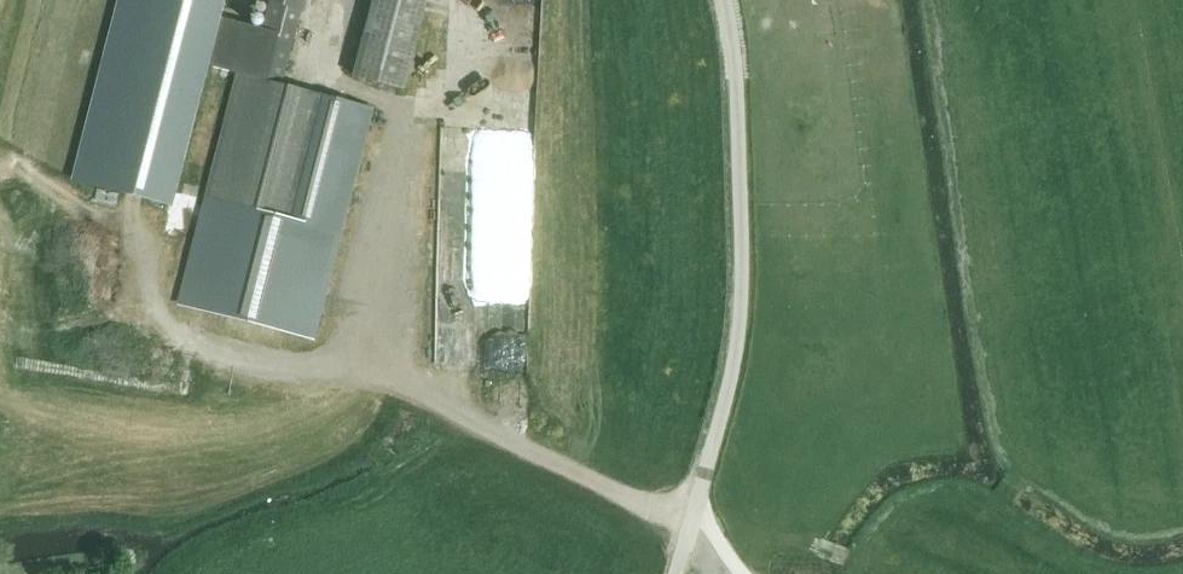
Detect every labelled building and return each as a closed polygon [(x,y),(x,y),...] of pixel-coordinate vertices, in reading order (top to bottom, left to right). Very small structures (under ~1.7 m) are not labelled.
[(76,181),(169,205),(222,0),(122,0),(76,181)] [(241,75),(182,304),(313,339),(373,109),(281,85),(301,10),(302,10),(305,0),(266,0),(265,1),(270,2),(251,78),(241,75)] [(353,76),(401,89),(425,0),(374,0),(353,76)]
